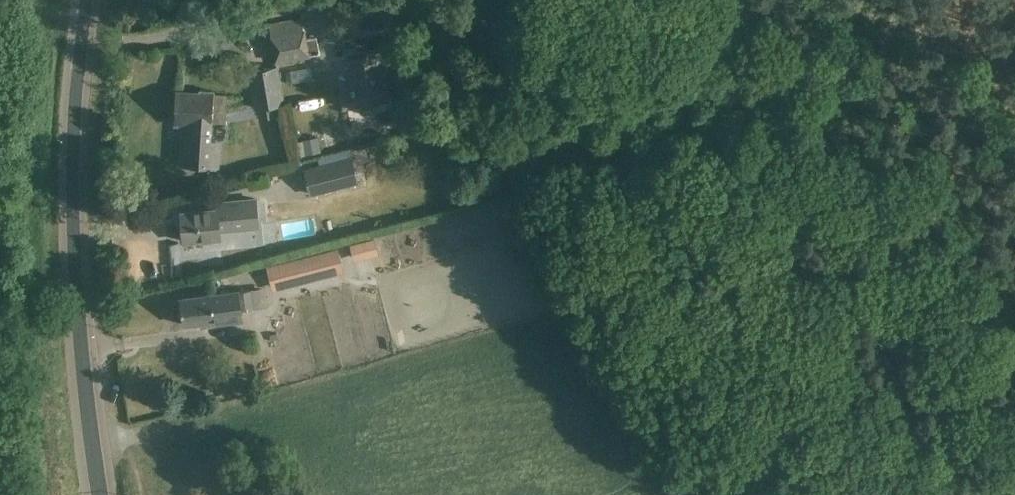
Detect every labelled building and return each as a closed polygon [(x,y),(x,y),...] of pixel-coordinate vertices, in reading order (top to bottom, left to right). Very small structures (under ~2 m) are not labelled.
[(268,23),(276,61),(320,53),(317,37),(307,39),(303,17),(268,23)] [(345,106),(365,102),(388,99),(384,73),(392,72),(389,53),(380,54),(380,52),(363,55),(364,59),(349,62),(353,85),(352,86),(352,90),(343,91),(345,106)] [(276,67),(250,72),(257,108),(283,103),(276,67)] [(226,120),(226,114),(227,94),(214,93),(214,91),(200,90),(200,94),(178,93),(177,123),(190,123),(189,144),(184,144),(182,163),(208,164),(207,168),(216,168),(218,142),(210,141),(211,119),(226,120)] [(317,131),(329,131),(328,111),(316,112),(317,131)] [(318,136),(301,140),(304,155),(321,152),(318,136)] [(352,157),(305,169),(312,195),(359,183),(352,157)] [(555,164),(539,168),(543,181),(559,176),(555,164)] [(184,241),(204,239),(219,237),(218,230),(259,224),(257,199),(236,200),(216,202),(217,209),(181,212),(184,241)] [(343,232),(348,249),(373,242),(369,225),(343,232)] [(338,247),(266,266),(271,285),(343,267),(338,247)] [(210,294),(199,296),(180,299),(183,324),(201,322),(201,326),(214,324),(214,323),(241,319),(240,310),(255,308),(252,290),(210,296),(210,294)]
